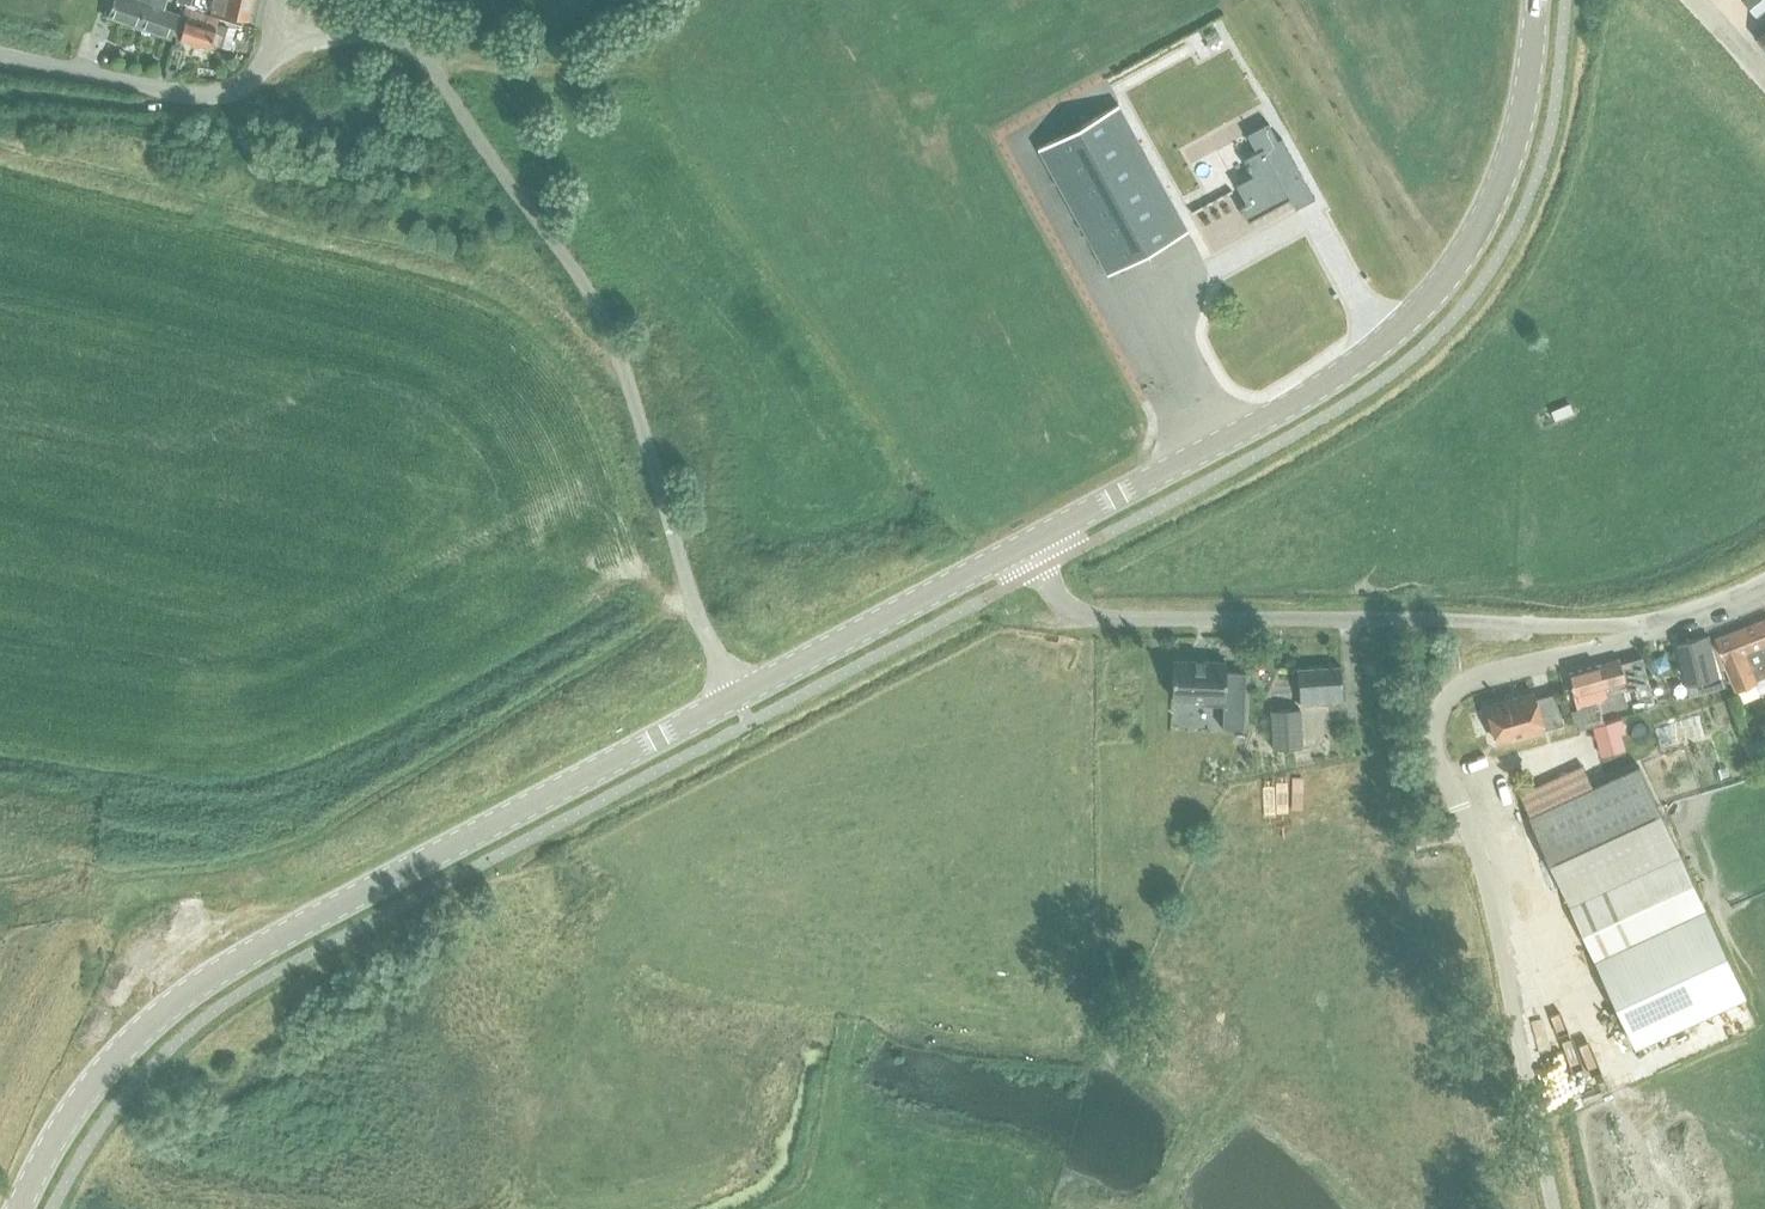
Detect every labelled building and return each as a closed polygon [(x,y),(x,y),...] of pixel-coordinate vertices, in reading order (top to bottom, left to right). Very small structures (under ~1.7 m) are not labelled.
[(148,0),(113,0),(108,14),(139,25),(148,0)] [(139,25),(172,36),(179,13),(164,8),(167,0),(148,0),(139,25)] [(214,11),(225,13),(225,14),(249,19),(253,0),(217,0),(214,11)] [(1756,9),(1764,2),(1764,0),(1749,0),(1756,9)] [(216,26),(218,18),(189,8),(180,38),(210,48),(217,26),(216,26)] [(1764,49),(1764,32),(1757,39),(1764,49)] [(1037,147),(1073,211),(1107,273),(1186,229),(1116,103),(1037,147)] [(1296,208),(1315,197),(1282,137),(1277,139),(1268,121),(1246,133),(1256,151),(1243,158),(1247,163),(1246,164),(1249,169),(1250,169),(1253,174),(1236,184),(1246,202),(1240,206),(1248,221),(1290,197),(1296,208)] [(1189,208),(1208,197),(1199,180),(1179,192),(1189,208)] [(1576,398),(1557,403),(1561,416),(1579,410),(1576,398)] [(1764,669),(1764,618),(1710,639),(1708,634),(1706,635),(1722,685),(1726,684),(1720,670),(1726,667),(1735,688),(1756,679),(1755,677),(1760,675),(1759,672),(1764,669)] [(1695,693),(1722,685),(1706,635),(1679,641),(1695,693)] [(1226,658),(1173,656),(1171,694),(1204,696),(1204,701),(1222,702),(1222,725),(1242,726),(1245,668),(1226,668),(1226,658)] [(1604,685),(1607,694),(1628,688),(1620,658),(1568,672),(1574,694),(1604,685)] [(1298,667),(1300,702),(1342,700),(1340,664),(1298,667)] [(1487,704),(1497,741),(1563,723),(1554,692),(1535,698),(1533,691),(1487,704)] [(1571,709),(1576,728),(1604,720),(1599,702),(1571,709)] [(1272,708),(1273,747),(1301,746),(1300,707),(1272,708)] [(1625,751),(1616,722),(1592,730),(1600,759),(1625,751)] [(1680,853),(1639,765),(1529,815),(1570,904),(1680,853)] [(1570,904),(1594,956),(1704,906),(1680,853),(1570,904)] [(1745,995),(1705,908),(1595,959),(1635,1046),(1745,995)] [(1635,1046),(1675,1131),(1764,1089),(1764,1037),(1745,995),(1635,1046)]
